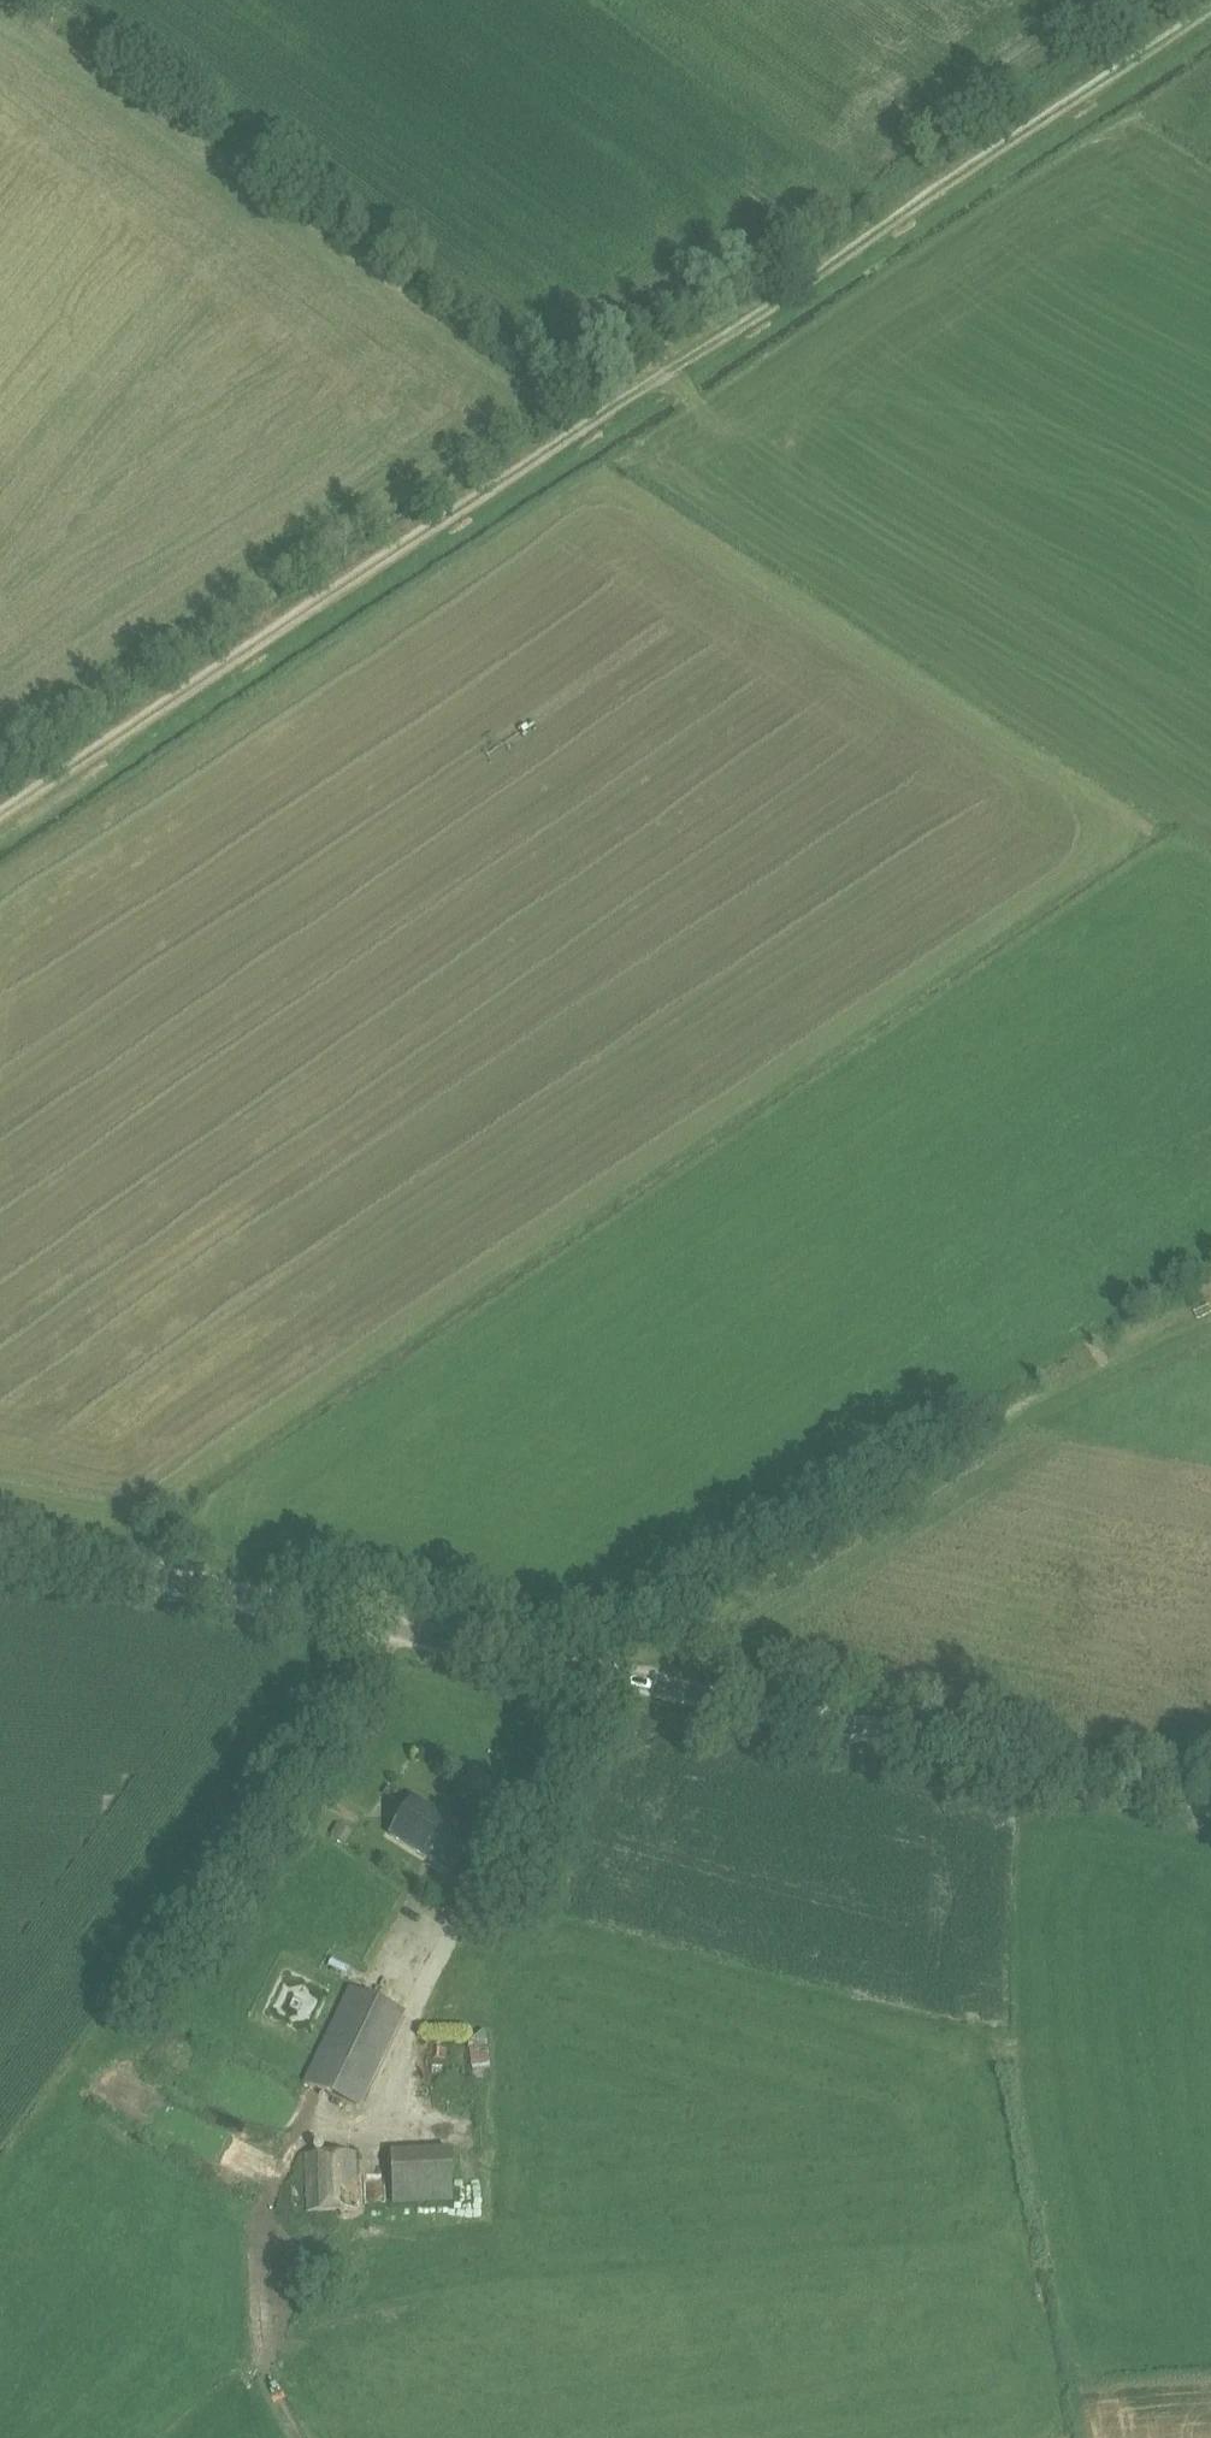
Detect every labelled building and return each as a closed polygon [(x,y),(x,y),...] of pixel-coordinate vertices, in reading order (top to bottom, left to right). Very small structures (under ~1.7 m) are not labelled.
[(389,1834),(451,1873),(474,1835),(413,1797),(389,1834)] [(351,1833),(342,1827),(335,1839),(344,1844),(351,1833)] [(304,2083),(356,2107),(400,2013),(349,1989),(304,2083)] [(486,2030),(468,2030),(472,2066),(490,2066),(486,2030)] [(466,2076),(465,2048),(435,2049),(436,2078),(466,2076)] [(389,2152),(391,2205),(452,2202),(449,2149),(389,2152)] [(305,2155),(307,2212),(357,2210),(355,2153),(305,2155)]
